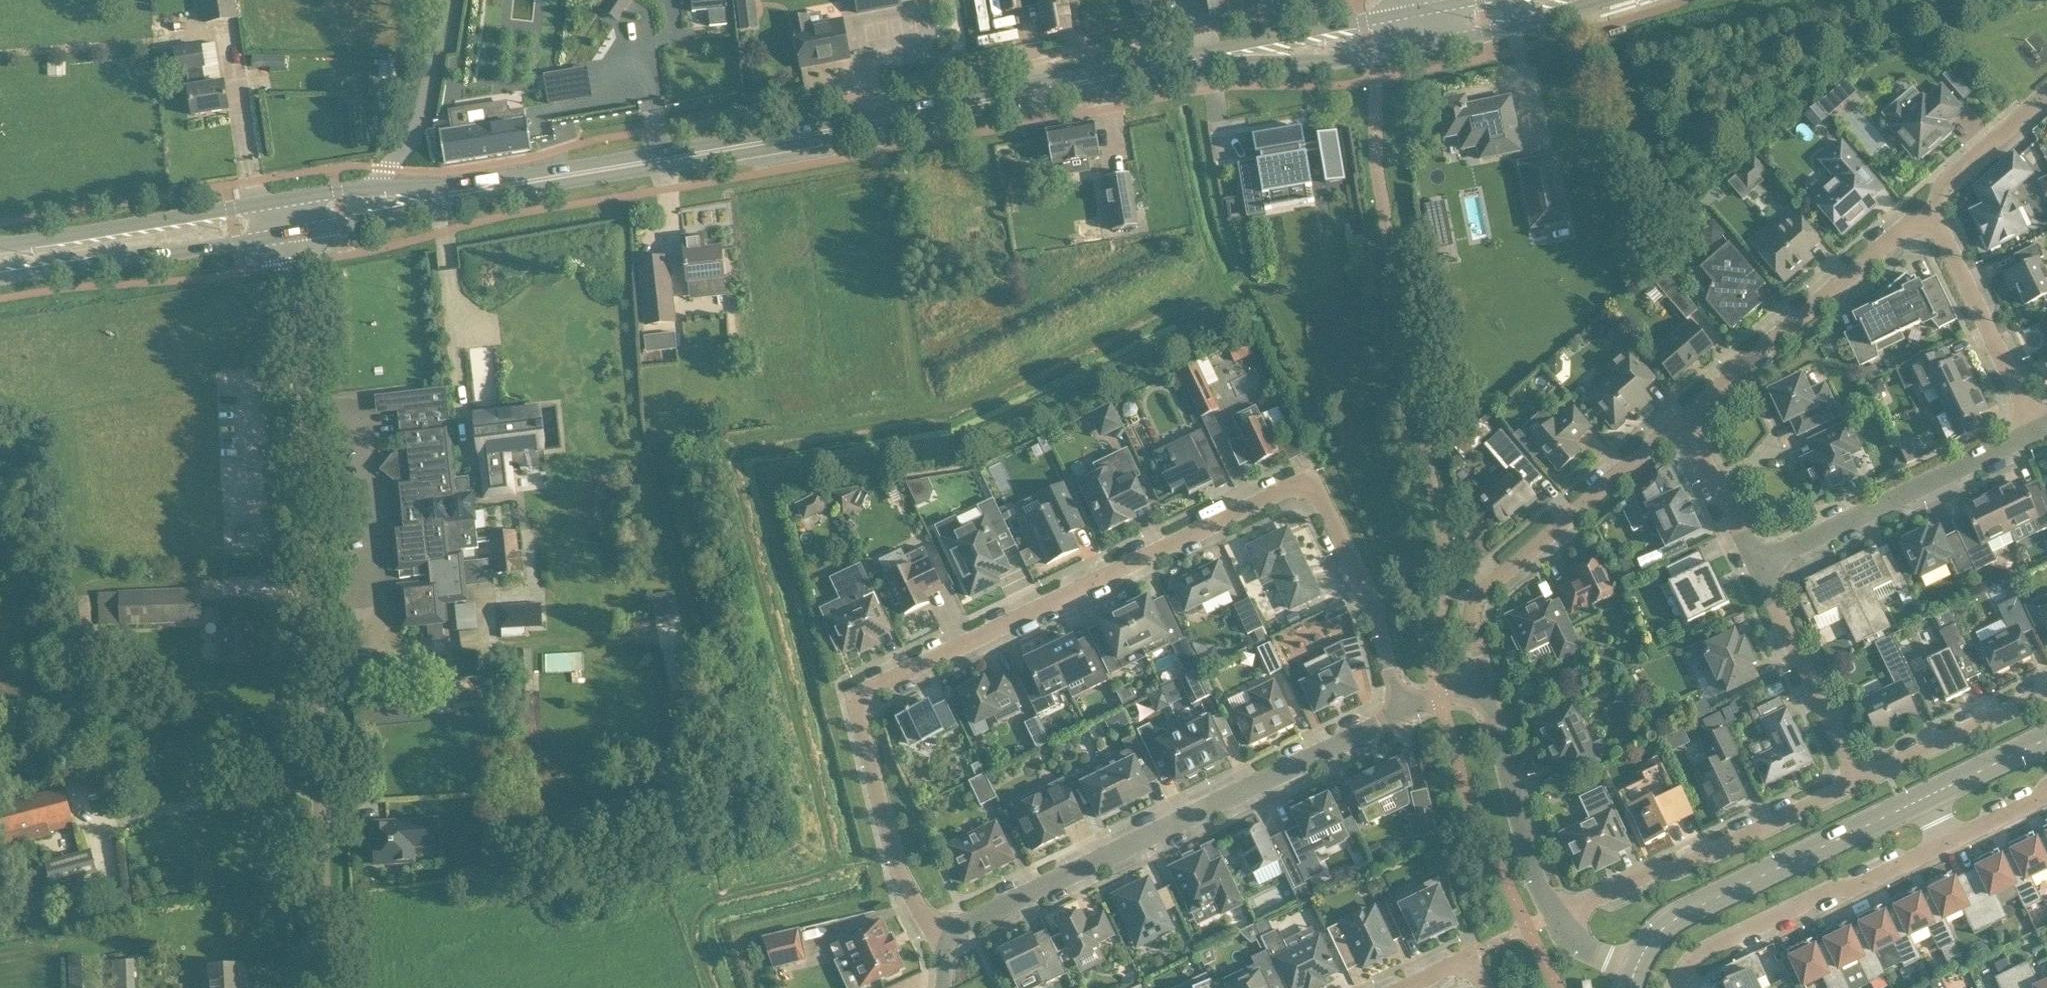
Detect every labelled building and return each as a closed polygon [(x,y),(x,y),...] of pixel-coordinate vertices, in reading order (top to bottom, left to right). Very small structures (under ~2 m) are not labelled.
[(206,22),(238,17),(235,0),(203,0),(206,22)] [(593,3),(600,8),(603,5),(606,7),(604,11),(609,15),(619,21),(633,0),(595,0),(593,3)] [(692,10),(708,9),(709,26),(715,26),(726,25),(725,19),(724,7),(723,0),(691,0),(692,10)] [(738,9),(756,6),(755,0),(737,0),(738,9)] [(858,13),(901,4),(901,0),(856,0),(858,13)] [(972,19),(997,15),(995,0),(969,0),(972,19)] [(1006,12),(1024,8),(1039,6),(1040,9),(1045,34),(1072,29),(1074,29),(1074,27),(1072,28),(1067,1),(1072,0),(1004,0),(1006,12)] [(1142,22),(1156,19),(1152,0),(1148,0),(1138,2),(1142,22)] [(1210,17),(1259,8),(1257,0),(1207,0),(1210,17)] [(821,12),(806,15),(792,18),(801,67),(818,64),(818,61),(832,58),(837,61),(844,59),(847,56),(850,55),(843,20),(824,24),(821,12)] [(177,47),(175,47),(178,68),(186,66),(191,95),(194,115),(229,109),(226,90),(225,81),(221,82),(206,84),(204,67),(207,66),(203,43),(177,47)] [(166,69),(178,68),(175,47),(163,49),(166,69)] [(252,54),(252,67),(264,68),(264,54),(252,54)] [(591,68),(565,71),(568,91),(579,90),(579,88),(593,87),(591,68)] [(1973,90),(1947,70),(1943,73),(1964,98),(1973,90)] [(1898,100),(1882,114),(1891,125),(1903,140),(1901,142),(1913,156),(1916,154),(1919,158),(1951,130),(1945,123),(1962,109),(1942,86),(1925,100),(1923,98),(1907,111),(1898,100)] [(563,87),(547,90),(549,104),(565,101),(563,87)] [(1521,150),(1510,97),(1478,103),(1479,106),(1467,109),(1465,96),(1459,97),(1456,93),(1446,95),(1445,100),(1439,101),(1446,137),(1460,134),(1463,149),(1478,145),(1481,159),(1521,150)] [(1805,114),(1816,127),(1828,118),(1816,104),(1805,114)] [(440,132),(445,163),(532,150),(527,118),(509,121),(507,113),(488,116),(489,120),(477,122),(476,126),(468,128),(465,109),(451,111),(454,130),(440,132)] [(1101,156),(1095,123),(1047,131),(1052,164),(1053,164),(1101,156)] [(1263,194),(1312,185),(1307,153),(1320,151),(1326,183),(1346,180),(1337,130),(1317,134),(1319,142),(1305,145),(1302,126),(1253,135),(1256,154),(1261,153),(1262,159),(1238,163),(1247,217),(1266,213),(1265,209),(1272,208),(1272,207),(1265,208),(1263,194)] [(1876,205),(1871,200),(1871,199),(1883,189),(1842,142),(1821,160),(1835,177),(1811,198),(1843,234),(1876,205)] [(1989,248),(2020,234),(2026,231),(2016,210),(2008,194),(2032,174),(2014,153),(1985,178),(1973,188),(1974,190),(1982,205),(1977,207),(1971,210),(1979,226),(1989,248)] [(1568,220),(1555,156),(1520,163),(1533,227),(1568,220)] [(1743,170),(1754,182),(1760,177),(1766,172),(1755,159),(1743,170)] [(1139,226),(1129,173),(1104,177),(1113,230),(1139,226)] [(2046,197),(2046,177),(2038,180),(2046,197)] [(1441,202),(1425,205),(1434,248),(1450,245),(1441,202)] [(1784,283),(1804,266),(1813,258),(1809,252),(1821,242),(1794,211),(1765,236),(1767,239),(1755,249),(1784,283)] [(1714,220),(1701,231),(1710,241),(1715,241),(1725,233),(1714,220)] [(685,268),(687,268),(688,281),(712,279),(714,296),(726,295),(721,249),(705,251),(703,236),(684,238),(686,263),(685,264),(685,268)] [(1731,330),(1764,302),(1754,291),(1748,290),(1749,284),(1747,283),(1757,275),(1729,242),(1700,267),(1701,268),(1703,267),(1716,281),(1715,285),(1712,284),(1711,288),(1713,289),(1709,302),(1707,300),(1706,301),(1731,330)] [(2026,305),(2044,296),(2046,301),(2046,300),(2046,276),(2039,259),(2044,257),(2037,244),(2014,255),(2020,267),(2004,274),(2011,289),(2017,287),(2026,305)] [(667,257),(641,260),(648,324),(674,321),(667,257)] [(1698,310),(1665,272),(1655,282),(1687,319),(1698,310)] [(1892,297),(1888,299),(1903,331),(1930,318),(1939,329),(1940,328),(1957,320),(1936,276),(1919,284),(1915,276),(1911,278),(1907,273),(1887,290),(1888,290),(1892,297)] [(1879,358),(1876,344),(1903,331),(1888,299),(1856,315),(1861,325),(1844,334),(1860,366),(1878,358),(1879,358)] [(1653,354),(1674,379),(1712,346),(1690,321),(1653,354)] [(1594,328),(1594,339),(1608,339),(1608,322),(1601,322),(1594,322),(1594,328)] [(674,331),(644,334),(646,350),(676,347),(674,331)] [(1246,339),(1235,344),(1241,357),(1252,351),(1246,339)] [(1607,419),(1606,422),(1614,430),(1617,430),(1625,423),(1625,420),(1623,418),(1649,396),(1644,390),(1655,380),(1629,349),(1606,370),(1611,376),(1589,394),(1609,417),(1607,419)] [(1933,386),(1940,400),(1974,383),(1962,356),(1952,361),(1951,364),(1947,363),(1947,362),(1942,350),(1911,365),(1923,391),(1933,386)] [(1208,384),(1197,362),(1179,370),(1201,417),(1215,411),(1219,408),(1208,384)] [(1876,365),(1863,371),(1869,384),(1882,377),(1876,365)] [(1769,390),(1781,414),(1785,422),(1787,421),(1791,419),(1799,434),(1839,415),(1824,384),(1809,391),(1801,375),(1792,380),(1791,377),(1778,383),(1779,386),(1769,390)] [(1882,382),(1871,387),(1876,398),(1887,393),(1882,382)] [(1978,414),(1987,410),(1974,383),(1940,400),(1946,413),(1936,418),(1949,444),(1980,429),(1974,417),(1973,417),(1974,413),(1978,414)] [(394,457),(387,465),(399,474),(400,481),(397,482),(399,503),(407,502),(411,537),(394,539),(398,569),(414,567),(415,576),(432,574),(433,582),(399,586),(404,626),(424,624),(428,624),(430,640),(445,639),(443,622),(452,621),(453,633),(479,630),(476,603),(468,604),(450,606),(450,601),(467,599),(466,586),(494,583),(491,559),(480,560),(463,562),(462,550),(479,548),(477,528),(486,527),(485,511),(475,512),(473,489),(469,489),(468,481),(455,482),(455,478),(444,388),(399,393),(401,411),(406,456),(394,457)] [(1240,466),(1252,461),(1254,465),(1280,453),(1271,434),(1276,432),(1269,418),(1265,420),(1263,416),(1261,416),(1256,405),(1233,417),(1238,427),(1237,428),(1241,437),(1229,443),(1240,466)] [(476,415),(477,423),(486,497),(516,494),(511,453),(544,449),(544,448),(542,430),(544,430),(543,425),(542,425),(539,407),(539,406),(502,410),(500,410),(495,411),(481,413),(477,413),(476,413),(476,415)] [(1099,427),(1109,430),(1121,425),(1112,406),(1093,415),(1099,427)] [(1522,427),(1513,435),(1533,458),(1542,450),(1559,470),(1581,452),(1572,443),(1571,441),(1576,437),(1577,439),(1591,427),(1574,408),(1556,424),(1553,420),(1532,438),(1522,427)] [(1215,411),(1201,417),(1211,436),(1224,430),(1215,411)] [(1847,422),(1817,436),(1809,440),(1815,454),(1803,460),(1820,495),(1857,476),(1848,457),(1861,451),(1847,422)] [(1219,464),(1202,430),(1189,436),(1190,439),(1168,449),(1172,458),(1170,459),(1172,463),(1174,463),(1178,471),(1165,477),(1173,493),(1186,487),(1190,496),(1207,487),(1206,484),(1212,481),(1207,470),(1219,464)] [(1542,477),(1502,430),(1485,445),(1506,471),(1478,494),(1483,499),(1481,500),(1501,524),(1534,495),(1529,488),(1542,477)] [(1045,435),(1038,439),(1045,453),(1052,450),(1045,435)] [(1907,464),(1918,459),(1908,438),(1897,444),(1907,464)] [(1097,465),(1100,472),(1081,481),(1106,532),(1133,519),(1130,511),(1147,503),(1134,475),(1137,474),(1126,451),(1097,465)] [(1893,455),(1890,462),(1893,469),(1905,464),(1900,452),(1893,455)] [(1670,496),(1659,472),(1634,493),(1642,511),(1648,508),(1655,521),(1651,523),(1650,526),(1653,533),(1657,535),(1660,533),(1667,547),(1685,538),(1699,531),(1692,515),(1694,514),(1690,506),(1688,507),(1680,491),(1670,496)] [(1991,492),(2010,530),(2011,530),(2009,527),(2031,517),(2038,533),(2046,528),(2046,497),(2039,480),(2024,487),(2022,483),(2013,487),(2012,485),(2007,487),(2006,485),(1991,492)] [(1045,508),(1025,518),(1031,531),(1028,532),(1035,547),(1038,545),(1045,559),(1047,564),(1079,549),(1072,533),(1083,527),(1084,527),(1081,521),(1064,484),(1039,496),(1040,498),(1045,508)] [(857,490),(834,493),(844,515),(848,508),(857,490)] [(2010,530),(1991,492),(1977,499),(1978,501),(1973,504),(1974,506),(1965,510),(1967,515),(1952,522),(1957,532),(1974,566),(1976,571),(1997,561),(1988,541),(2010,530)] [(825,505),(819,494),(798,505),(803,516),(825,505)] [(956,518),(938,527),(971,596),(1000,583),(997,576),(1000,575),(999,573),(1006,570),(1007,571),(1010,570),(994,536),(1009,529),(995,500),(978,507),(984,519),(961,530),(956,518)] [(515,529),(493,532),(498,574),(524,572),(521,550),(517,551),(515,529)] [(1921,533),(1920,529),(1907,535),(1908,539),(1904,541),(1906,545),(1902,546),(1915,574),(1919,572),(1921,576),(1946,564),(1944,560),(1951,557),(1959,573),(1974,566),(1957,532),(1944,539),(1940,531),(1931,536),(1930,533),(1928,534),(1926,531),(1921,533)] [(1278,533),(1248,548),(1259,570),(1261,573),(1269,569),(1271,568),(1272,567),(1276,569),(1279,576),(1278,581),(1279,585),(1291,608),(1319,594),(1319,593),(1318,594),(1312,581),(1313,580),(1306,567),(1305,564),(1293,538),(1291,539),(1290,536),(1282,533),(1279,535),(1278,533)] [(1667,547),(1660,550),(1666,561),(1690,549),(1684,538),(1667,547)] [(889,591),(896,605),(900,603),(906,615),(930,603),(925,593),(942,585),(924,547),(905,556),(909,564),(886,575),(893,589),(889,591)] [(1841,567),(1873,634),(1877,643),(1881,641),(1887,638),(1882,630),(1889,626),(1877,601),(1872,590),(1891,581),(1896,592),(1908,587),(1892,552),(1881,557),(1877,550),(1874,551),(1870,549),(1861,554),(1859,558),(1841,567)] [(1669,583),(1675,596),(1688,623),(1729,603),(1722,589),(1709,562),(1706,564),(1700,551),(1666,568),(1672,581),(1669,583)] [(1621,578),(1634,572),(1625,552),(1612,558),(1621,578)] [(1572,582),(1560,588),(1565,599),(1572,613),(1589,605),(1590,606),(1595,604),(1616,594),(1598,558),(1573,570),(1577,579),(1572,582)] [(1191,575),(1173,584),(1186,611),(1187,611),(1189,614),(1193,616),(1202,611),(1204,607),(1202,603),(1232,589),(1219,562),(1202,570),(1201,569),(1200,570),(1201,572),(1193,576),(1192,574),(1191,575)] [(849,600),(828,610),(838,633),(835,634),(836,637),(834,637),(833,638),(839,650),(842,649),(844,653),(858,646),(861,653),(866,650),(867,651),(867,650),(874,647),(875,647),(875,646),(880,644),(877,637),(891,630),(860,565),(837,577),(849,600)] [(1809,592),(1798,597),(1809,620),(1814,618),(1839,605),(1845,617),(1857,642),(1863,639),(1867,648),(1875,644),(1877,643),(1873,634),(1841,567),(1823,576),(1818,574),(1809,579),(1808,583),(1805,584),(1809,592)] [(1987,574),(1979,578),(1985,590),(1997,584),(1993,576),(1987,574)] [(102,625),(123,624),(201,621),(200,589),(122,592),(101,593),(102,625)] [(1981,643),(1980,644),(1994,674),(2032,655),(2022,635),(2033,629),(2023,608),(2017,597),(1998,606),(2003,617),(2004,619),(2009,630),(1981,643)] [(89,598),(68,600),(72,644),(93,642),(89,598)] [(1138,598),(1122,605),(1124,609),(1142,647),(1163,637),(1167,646),(1183,639),(1178,630),(1175,622),(1163,598),(1151,604),(1148,598),(1140,602),(1138,598)] [(1248,598),(1234,605),(1248,635),(1255,631),(1262,628),(1248,598)] [(1559,599),(1541,607),(1538,601),(1507,616),(1515,634),(1512,638),(1518,650),(1524,650),(1525,653),(1550,641),(1559,659),(1583,648),(1573,627),(1561,601),(1559,599)] [(256,620),(255,601),(220,603),(222,662),(255,661),(254,647),(250,647),(249,620),(256,620)] [(2024,606),(2035,628),(2045,623),(2046,625),(2046,626),(2046,605),(2039,609),(2035,601),(2024,606)] [(542,604),(501,606),(502,628),(525,627),(543,626),(542,604)] [(1104,630),(1092,636),(1104,659),(1106,665),(1111,674),(1129,665),(1124,656),(1142,647),(1124,609),(1122,605),(1103,614),(1105,618),(1100,621),(1104,630)] [(1934,673),(1924,678),(1935,701),(1945,696),(1947,701),(1960,695),(1970,690),(1965,681),(1981,673),(1969,649),(1963,637),(1956,622),(1949,607),(1940,611),(1948,627),(1941,630),(1940,630),(1947,645),(1948,648),(1949,650),(1927,660),(1934,673)] [(1291,625),(1301,620),(1297,611),(1286,616),(1291,625)] [(525,627),(502,628),(502,637),(525,636),(525,627)] [(1741,640),(1735,628),(1704,643),(1703,641),(1690,647),(1702,673),(1711,669),(1717,682),(1721,680),(1727,692),(1759,677),(1753,665),(1756,663),(1744,638),(1741,640)] [(1061,636),(1048,644),(1068,687),(1083,679),(1090,689),(1109,680),(1093,647),(1092,648),(1096,654),(1085,660),(1073,636),(1064,641),(1061,636)] [(1887,638),(1881,641),(1887,654),(1898,649),(1892,636),(1887,638)] [(1335,669),(1328,655),(1306,666),(1313,680),(1303,684),(1316,712),(1330,705),(1331,707),(1344,700),(1344,699),(1358,692),(1348,673),(1350,672),(1350,673),(1366,669),(1358,638),(1343,642),(1348,663),(1335,669)] [(1270,675),(1283,669),(1271,642),(1258,648),(1270,675)] [(1051,695),(1068,687),(1048,644),(1033,650),(1035,655),(1025,659),(1036,683),(1026,688),(1022,681),(1021,682),(1037,715),(1054,707),(1051,695)] [(1208,650),(1197,655),(1202,665),(1219,657),(1217,652),(1210,649),(1208,650)] [(667,691),(685,690),(682,650),(664,651),(667,691)] [(1598,653),(1598,663),(1613,663),(1614,653),(1598,653)] [(1194,656),(1182,662),(1189,675),(1201,669),(1194,656)] [(1896,726),(1896,725),(1904,721),(1904,723),(1905,722),(1905,721),(1917,715),(1908,698),(1919,693),(1907,668),(1891,675),(1896,685),(1861,702),(1877,734),(1894,726),(1895,727),(1896,726)] [(1202,669),(1201,669),(1189,675),(1180,680),(1192,705),(1214,694),(1202,669)] [(968,686),(959,690),(969,710),(964,712),(976,736),(989,730),(984,720),(995,715),(998,723),(1022,712),(1017,702),(1018,702),(1005,676),(1004,676),(1005,679),(989,687),(985,678),(982,679),(980,676),(966,683),(968,686)] [(1234,710),(1234,711),(1250,745),(1268,737),(1268,735),(1276,731),(1277,732),(1295,724),(1274,680),(1249,692),(1253,701),(1234,710)] [(1127,686),(1117,690),(1124,704),(1138,698),(1133,688),(1127,686)] [(1705,697),(1693,703),(1698,715),(1711,709),(1705,697)] [(1777,749),(1755,760),(1766,783),(1768,782),(1772,783),(1776,781),(1779,779),(1781,776),(1811,761),(1781,697),(1757,709),(1777,749)] [(895,717),(908,743),(910,748),(958,725),(946,701),(933,707),(930,701),(922,704),(921,702),(905,710),(906,712),(895,717)] [(1572,706),(1557,713),(1553,705),(1543,710),(1547,718),(1536,724),(1544,742),(1546,741),(1550,748),(1548,749),(1556,767),(1563,764),(1568,776),(1598,761),(1572,706)] [(1123,709),(1115,713),(1120,722),(1122,727),(1130,723),(1123,709)] [(1719,711),(1704,718),(1712,735),(1727,727),(1719,711)] [(1196,725),(1183,731),(1201,769),(1202,769),(1207,770),(1215,767),(1217,761),(1228,756),(1207,713),(1194,720),(1196,725)] [(1038,717),(1025,723),(1037,748),(1050,742),(1038,717)] [(1057,723),(1045,729),(1051,740),(1063,735),(1057,723)] [(1201,769),(1183,731),(1171,737),(1169,732),(1163,729),(1155,733),(1150,723),(1137,729),(1154,764),(1166,758),(1177,781),(1185,777),(1190,779),(1198,775),(1200,770),(1201,769)] [(1745,797),(1727,760),(1740,754),(1727,727),(1712,735),(1700,740),(1700,741),(1704,739),(1713,756),(1711,762),(1694,769),(1702,785),(1700,789),(1704,798),(1708,798),(1715,812),(1723,808),(1727,810),(1736,806),(1736,802),(1745,797)] [(1108,771),(1125,806),(1151,793),(1142,774),(1152,769),(1140,744),(1116,755),(1121,765),(1108,771)] [(1408,775),(1409,780),(1410,780),(1407,767),(1407,766),(1406,765),(1405,764),(1404,763),(1403,763),(1402,763),(1400,763),(1399,763),(1398,763),(1397,761),(1380,770),(1381,772),(1376,775),(1375,774),(1374,773),(1373,772),(1371,772),(1370,772),(1369,772),(1368,773),(1367,774),(1366,775),(1366,776),(1349,784),(1361,809),(1363,809),(1370,823),(1386,815),(1381,802),(1393,797),(1392,795),(1409,787),(1404,777),(1408,775)] [(978,762),(971,766),(976,776),(983,773),(978,762)] [(1627,809),(1628,808),(1646,845),(1653,841),(1654,843),(1659,841),(1658,839),(1665,836),(1663,831),(1668,829),(1667,827),(1694,814),(1681,788),(1675,791),(1662,764),(1642,773),(1648,785),(1635,792),(1639,801),(1627,807),(1627,806),(1626,807),(1627,809)] [(1090,799),(1099,818),(1125,806),(1108,771),(1096,777),(1091,766),(1067,777),(1080,804),(1090,799)] [(1589,771),(1593,781),(1601,777),(1596,767),(1589,771)] [(985,773),(969,781),(981,806),(997,798),(985,773)] [(112,774),(85,781),(90,796),(108,791),(116,789),(112,774)] [(1068,822),(1069,824),(1082,818),(1064,780),(1028,796),(1033,806),(1017,814),(1034,849),(1064,835),(1061,828),(1062,827),(1062,825),(1068,822)] [(1579,870),(1592,864),(1596,872),(1620,860),(1616,852),(1629,846),(1622,832),(1626,830),(1605,787),(1582,798),(1592,819),(1562,834),(1579,870)] [(50,833),(75,825),(64,788),(0,807),(0,836),(4,850),(51,836),(50,833)] [(1345,838),(1349,836),(1329,794),(1315,800),(1314,799),(1305,803),(1306,805),(1293,811),(1299,826),(1285,832),(1301,865),(1316,858),(1314,852),(1326,846),(1328,850),(1346,841),(1345,838)] [(495,809),(483,810),(484,823),(495,823),(495,809)] [(1422,835),(1423,835),(1424,838),(1437,834),(1431,809),(1417,812),(1418,815),(1416,815),(1422,835)] [(387,865),(389,863),(402,862),(404,864),(406,862),(414,861),(414,860),(413,860),(413,845),(424,845),(424,836),(438,835),(437,820),(372,824),(372,837),(375,837),(375,843),(373,843),(373,847),(374,863),(384,863),(387,865)] [(1262,824),(1236,837),(1237,839),(1242,849),(1247,860),(1244,862),(1250,875),(1254,873),(1260,886),(1286,874),(1281,865),(1279,861),(1269,839),(1262,824)] [(1000,830),(990,835),(988,831),(950,850),(966,882),(1013,859),(1000,830)] [(2001,857),(2019,895),(2026,908),(2041,901),(2042,900),(2030,876),(2046,868),(2046,863),(2036,840),(2032,833),(2014,841),(2015,842),(2018,849),(2012,852),(2002,856),(2001,857)] [(2036,840),(2046,863),(2046,835),(2036,840)] [(1409,840),(1399,845),(1403,852),(1413,848),(1409,840)] [(72,854),(45,861),(52,886),(71,881),(98,874),(91,849),(72,854)] [(496,849),(487,850),(488,861),(497,860),(496,849)] [(1977,869),(1966,874),(1991,925),(2003,919),(2007,917),(2001,904),(2018,895),(2019,895),(2001,857),(1997,849),(1979,858),(1979,859),(1982,866),(1977,869)] [(1205,905),(1216,900),(1222,914),(1245,903),(1223,858),(1210,865),(1204,852),(1170,868),(1191,912),(1201,908),(1202,909),(1206,907),(1205,905)] [(1282,864),(1300,902),(1312,896),(1294,859),(1282,864)] [(1946,874),(1927,883),(1931,891),(1944,918),(1945,917),(1963,909),(1974,933),(1991,925),(1966,874),(1955,879),(1950,882),(1947,875),(1946,874)] [(1128,888),(1113,896),(1133,938),(1137,947),(1157,938),(1173,930),(1165,912),(1155,892),(1149,878),(1136,885),(1128,888)] [(1399,897),(1385,903),(1403,940),(1415,934),(1419,942),(1430,936),(1431,939),(1455,927),(1447,909),(1445,905),(1441,888),(1438,878),(1421,887),(1399,897)] [(1374,881),(1368,884),(1374,896),(1380,893),(1374,881)] [(1896,898),(1893,900),(1896,907),(1909,934),(1914,945),(1933,936),(1939,950),(1941,949),(1954,943),(1956,942),(1944,918),(1931,891),(1930,891),(1920,896),(1915,898),(1912,892),(1911,891),(1906,893),(1896,898)] [(1345,966),(1359,959),(1363,968),(1397,952),(1375,907),(1328,929),(1345,966)] [(1876,908),(1858,917),(1861,924),(1874,951),(1875,951),(1893,942),(1903,963),(1904,967),(1921,959),(1914,945),(1909,934),(1896,907),(1895,908),(1885,913),(1880,915),(1877,909),(1876,908)] [(1068,947),(1074,959),(1099,947),(1098,943),(1114,935),(1104,913),(1092,918),(1093,920),(1088,923),(1082,911),(1057,923),(1061,932),(1068,947)] [(1262,936),(1274,930),(1268,918),(1256,924),(1262,936)] [(2003,919),(1991,925),(1995,935),(2007,929),(2003,919)] [(855,987),(858,987),(887,975),(889,977),(900,973),(900,969),(903,967),(895,951),(899,949),(892,935),(889,937),(881,920),(840,939),(849,958),(855,955),(868,982),(855,987)] [(1841,925),(1822,934),(1826,941),(1843,977),(1862,968),(1869,984),(1872,983),(1883,977),(1886,976),(1884,972),(1874,951),(1861,924),(1860,925),(1850,929),(1845,932),(1842,926),(1841,925)] [(1262,949),(1266,947),(1261,938),(1255,925),(1240,932),(1252,942),(1257,940),(1262,949)] [(805,959),(798,929),(763,937),(773,967),(805,959)] [(1261,938),(1266,947),(1267,950),(1286,987),(1289,987),(1290,987),(1301,987),(1305,986),(1306,987),(1318,987),(1325,985),(1322,978),(1336,971),(1320,937),(1318,938),(1289,952),(1284,942),(1278,929),(1261,938)] [(1061,932),(1051,938),(1055,947),(1057,952),(1068,947),(1061,932)] [(1037,970),(1044,985),(1068,973),(1057,952),(1055,947),(1042,953),(1033,934),(999,950),(1014,981),(1037,970)] [(1821,934),(1825,942),(1809,949),(1806,942),(1787,951),(1804,985),(1823,976),(1828,987),(1849,987),(1822,934),(1821,934)] [(1182,942),(1179,949),(1183,957),(1196,951),(1190,938),(1182,942)] [(1954,943),(1941,949),(1946,959),(1950,960),(1960,956),(1954,943)] [(1778,953),(1773,944),(1765,948),(1770,957),(1774,955),(1778,953)] [(1267,950),(1252,957),(1255,965),(1240,972),(1244,979),(1227,987),(1228,987),(1286,987),(1267,950)] [(84,954),(70,954),(71,987),(85,987),(84,954)] [(1730,965),(1736,976),(1714,987),(1712,987),(1759,987),(1756,981),(1766,976),(1760,965),(1758,966),(1752,954),(1730,965)] [(2006,958),(1994,964),(2000,976),(2012,970),(2006,958)] [(113,961),(114,987),(136,987),(135,960),(113,961)] [(2040,986),(2029,962),(2012,970),(2021,987),(2046,987),(2046,983),(2040,986)] [(227,965),(211,966),(212,987),(241,987),(240,979),(247,979),(247,964),(227,965)] [(1995,978),(2000,987),(2021,987),(2012,970),(2000,976),(1995,978)] [(1928,973),(1921,976),(1925,984),(1931,981),(1930,978),(1928,973)] [(1872,983),(1874,987),(1884,987),(1888,986),(1883,977),(1872,983)] [(1931,981),(1934,987),(1946,987),(1940,977),(1931,981)] [(1211,980),(1201,985),(1199,981),(1185,987),(1215,987),(1211,980)]
